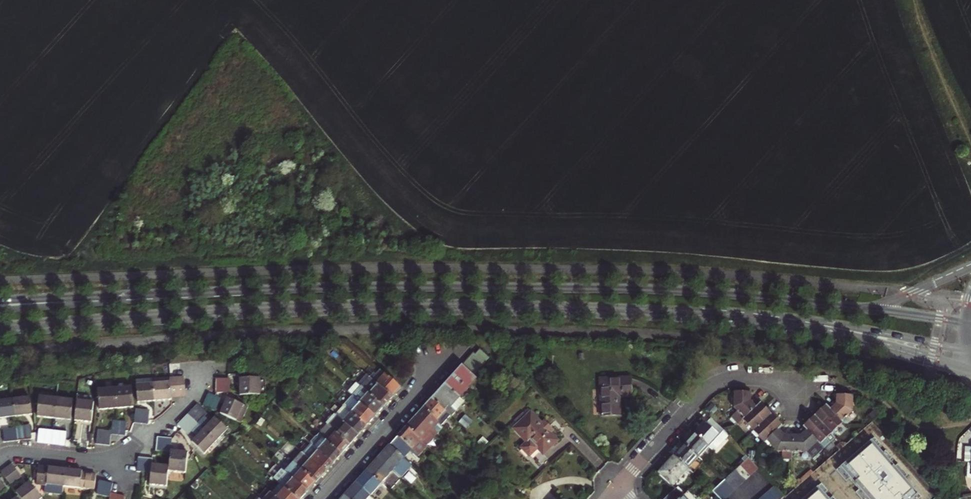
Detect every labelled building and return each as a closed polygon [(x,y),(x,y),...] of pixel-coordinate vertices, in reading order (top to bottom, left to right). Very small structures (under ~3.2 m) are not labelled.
[(479,351),(488,360),(489,358),(480,350),(479,351)] [(488,360),(479,351),(475,355),(473,353),(444,385),(459,398),(477,379),(473,376),(488,360)] [(518,361),(523,366),(527,363),(521,358),(518,361)] [(514,365),(519,370),(523,366),(518,361),(514,365)] [(372,380),(392,397),(401,388),(380,370),(372,380)] [(170,379),(170,382),(153,384),(154,401),(172,400),(171,397),(185,395),(184,378),(170,379)] [(392,397),(372,380),(371,378),(362,389),(383,407),(392,397)] [(599,379),(601,416),(619,416),(619,397),(631,397),(631,378),(599,379)] [(239,379),(239,396),(260,396),(260,383),(260,379),(239,379)] [(347,393),(351,397),(360,387),(356,383),(347,393)] [(136,385),(137,402),(154,401),(153,384),(136,385)] [(444,385),(431,399),(450,417),(455,412),(451,407),(459,398),(444,385)] [(114,388),(116,409),(133,407),(131,387),(114,388)] [(351,397),(375,417),(383,407),(362,389),(360,387),(351,397)] [(97,389),(99,410),(116,409),(114,388),(97,389)] [(498,399),(504,405),(514,395),(508,389),(498,399)] [(734,408),(737,411),(731,417),(732,418),(736,423),(737,424),(742,420),(755,407),(750,401),(751,392),(749,392),(736,392),(734,392),(734,408)] [(202,406),(215,412),(221,399),(208,393),(202,406)] [(852,411),(852,396),(836,395),(836,404),(830,409),(841,421),(846,417),(852,411)] [(39,396),(37,417),(54,419),(56,398),(39,396)] [(343,406),(366,426),(375,417),(351,397),(343,406)] [(30,398),(13,400),(15,417),(32,415),(30,398)] [(73,400),(56,398),(54,419),(71,420),(73,400)] [(227,398),(220,414),(241,423),(247,407),(227,398)] [(451,407),(455,412),(464,402),(459,398),(451,407)] [(423,409),(441,426),(450,417),(431,399),(423,409)] [(15,417),(13,400),(0,401),(0,419),(15,417)] [(77,400),(74,421),(91,422),(93,402),(77,400)] [(752,432),(773,412),(768,407),(764,411),(762,409),(763,409),(763,406),(760,403),(755,407),(742,420),(748,426),(747,427),(752,432)] [(203,430),(216,442),(223,435),(228,430),(215,417),(212,420),(213,421),(211,423),(210,422),(205,417),(207,414),(197,404),(187,414),(197,424),(198,425),(203,430)] [(822,410),(823,411),(821,413),(817,408),(812,413),(832,434),(837,430),(836,429),(842,423),(842,422),(841,421),(830,409),(826,405),(822,408),(822,410)] [(336,416),(358,436),(366,426),(343,406),(335,415),(336,416)] [(707,410),(713,415),(717,411),(711,406),(707,410)] [(135,409),(134,423),(141,424),(142,410),(135,409)] [(427,446),(443,428),(441,426),(423,409),(406,427),(427,446)] [(142,410),(141,424),(148,424),(150,410),(142,410)] [(774,421),(778,417),(773,412),(752,432),(756,437),(758,436),(764,442),(766,440),(778,429),(781,426),(779,422),(776,422),(775,423),(774,421)] [(543,455),(557,441),(550,433),(541,424),(530,413),(526,416),(517,425),(513,429),(527,443),(521,448),(529,456),(537,449),(543,455)] [(517,425),(526,416),(523,413),(514,422),(517,425)] [(806,430),(822,447),(822,448),(829,442),(835,437),(832,434),(812,413),(807,418),(811,422),(809,424),(809,423),(806,423),(802,426),(806,430)] [(182,420),(193,430),(198,425),(197,424),(187,414),(182,420)] [(335,415),(326,425),(327,425),(336,416),(335,415)] [(327,425),(349,445),(358,436),(336,416),(327,425)] [(724,430),(722,428),(710,418),(705,424),(701,429),(699,427),(693,433),(708,447),(724,430)] [(177,425),(188,435),(193,430),(182,420),(177,425)] [(111,435),(118,435),(119,421),(116,421),(112,421),(111,432),(111,435)] [(118,435),(125,436),(126,422),(119,421),(118,435)] [(550,433),(553,430),(545,421),(541,424),(550,433)] [(349,445),(327,425),(318,434),(319,434),(341,454),(349,445)] [(32,440),(31,426),(24,427),(25,440),(32,440)] [(18,441),(25,440),(24,427),(17,428),(18,441)] [(427,446),(406,427),(389,446),(403,459),(410,452),(412,454),(414,452),(419,457),(428,447),(427,446)] [(10,429),(11,442),(18,441),(17,428),(10,429)] [(4,443),(11,442),(10,429),(2,429),(4,443)] [(792,435),(784,435),(778,429),(766,440),(776,452),(782,452),(782,460),(791,460),(791,454),(791,452),(792,435)] [(53,431),(45,430),(44,444),(51,445),(53,431)] [(204,455),(209,449),(216,442),(203,430),(191,442),(204,455)] [(729,435),(724,430),(708,447),(712,450),(714,452),(729,435)] [(822,447),(806,430),(800,436),(792,435),(791,452),(798,452),(806,452),(812,459),(822,450),(822,447)] [(51,445),(58,445),(60,431),(53,431),(51,445)] [(58,445),(65,446),(67,432),(60,431),(58,445)] [(97,431),(96,445),(103,445),(104,431),(97,431)] [(104,431),(103,445),(110,446),(111,435),(111,432),(104,431)] [(700,456),(704,460),(712,450),(708,447),(693,433),(688,440),(690,441),(685,446),(698,458),(700,456)] [(310,444),(333,463),(341,454),(319,434),(310,444)] [(216,442),(218,444),(225,437),(223,435),(216,442)] [(158,437),(156,451),(163,452),(165,438),(158,437)] [(170,453),(171,451),(172,438),(165,438),(163,452),(170,453)] [(871,440),(839,468),(866,498),(913,498),(918,495),(871,440)] [(209,449),(211,452),(218,444),(216,442),(209,449)] [(324,473),(333,463),(310,444),(302,453),(324,473)] [(378,458),(392,471),(401,479),(412,467),(403,459),(389,446),(378,458)] [(673,456),(675,457),(688,469),(693,474),(703,463),(698,458),(685,446),(681,451),(679,449),(673,456)] [(168,471),(186,473),(188,453),(171,451),(170,453),(169,467),(168,471)] [(324,473),(302,453),(301,452),(293,461),(316,482),(324,473)] [(664,466),(665,468),(675,457),(673,456),(664,466)] [(657,473),(672,487),(688,469),(675,457),(665,468),(664,466),(657,473)] [(137,472),(142,472),(144,473),(145,458),(138,458),(137,472)] [(151,473),(152,465),(152,459),(145,458),(144,473),(151,473)] [(381,484),(392,471),(378,458),(367,471),(381,484)] [(741,465),(750,475),(758,468),(753,463),(748,458),(744,462),(741,465)] [(284,471),(307,492),(316,482),(293,461),(284,471)] [(297,498),(301,498),(307,492),(284,471),(276,464),(268,473),(280,484),(297,498)] [(7,469),(16,481),(21,477),(12,465),(7,469)] [(167,487),(168,471),(169,467),(152,465),(151,473),(149,485),(167,487)] [(735,470),(744,480),(750,475),(741,465),(735,470)] [(44,485),(44,493),(53,494),(54,486),(63,487),(65,469),(48,467),(48,470),(38,469),(37,478),(36,484),(44,485)] [(1,473),(10,485),(16,481),(7,469),(1,473)] [(87,489),(88,475),(81,474),(82,470),(65,469),(63,487),(87,489)] [(729,475),(739,486),(744,480),(735,470),(734,470),(729,475)] [(797,481),(799,484),(813,472),(811,470),(797,481)] [(370,496),(381,484),(367,471),(355,483),(370,496)] [(87,489),(94,490),(95,476),(88,475),(87,489)] [(739,486),(729,475),(724,480),(733,491),(739,486)] [(718,486),(728,496),(733,491),(724,480),(723,481),(718,486)] [(99,481),(96,494),(103,496),(106,482),(99,481)] [(21,498),(41,498),(42,498),(29,482),(16,492),(21,498)] [(103,496),(110,497),(111,493),(113,484),(106,482),(103,496)] [(348,498),(367,498),(370,496),(355,483),(344,496),(348,498)] [(280,484),(272,493),(279,498),(297,498),(280,484)] [(54,486),(53,494),(62,495),(63,487),(54,486)] [(728,496),(718,486),(712,491),(720,498),(724,498),(728,496)] [(769,492),(775,498),(782,498),(784,497),(775,486),(769,492)] [(260,498),(265,498),(271,492),(267,488),(259,498),(260,498)] [(817,488),(804,498),(827,498),(817,488)] [(683,496),(676,489),(665,498),(679,498),(683,496)]
